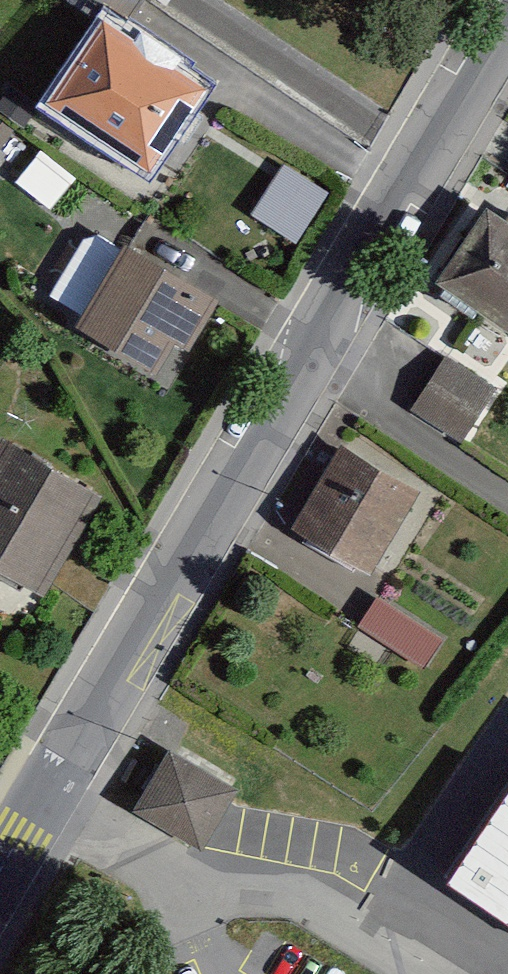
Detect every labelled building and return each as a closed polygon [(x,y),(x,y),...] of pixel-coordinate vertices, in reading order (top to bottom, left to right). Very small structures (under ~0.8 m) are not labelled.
[(209,82),(103,11),(50,90),(156,161),(209,82)] [(284,162),(255,213),(299,238),(327,187),(284,162)] [(488,203),(441,274),(507,318),(507,217),(488,203)] [(206,297),(118,239),(74,306),(162,364),(182,333),(193,340),(217,304),(206,297)] [(500,391),(446,357),(415,406),(469,440),(500,391)] [(2,432),(0,436),(0,563),(41,586),(97,484),(2,432)] [(422,490),(341,443),(293,525),(373,572),(422,490)] [(445,637),(379,596),(361,624),(427,665),(445,637)] [(238,787),(167,748),(134,807),(205,847),(238,787)]
